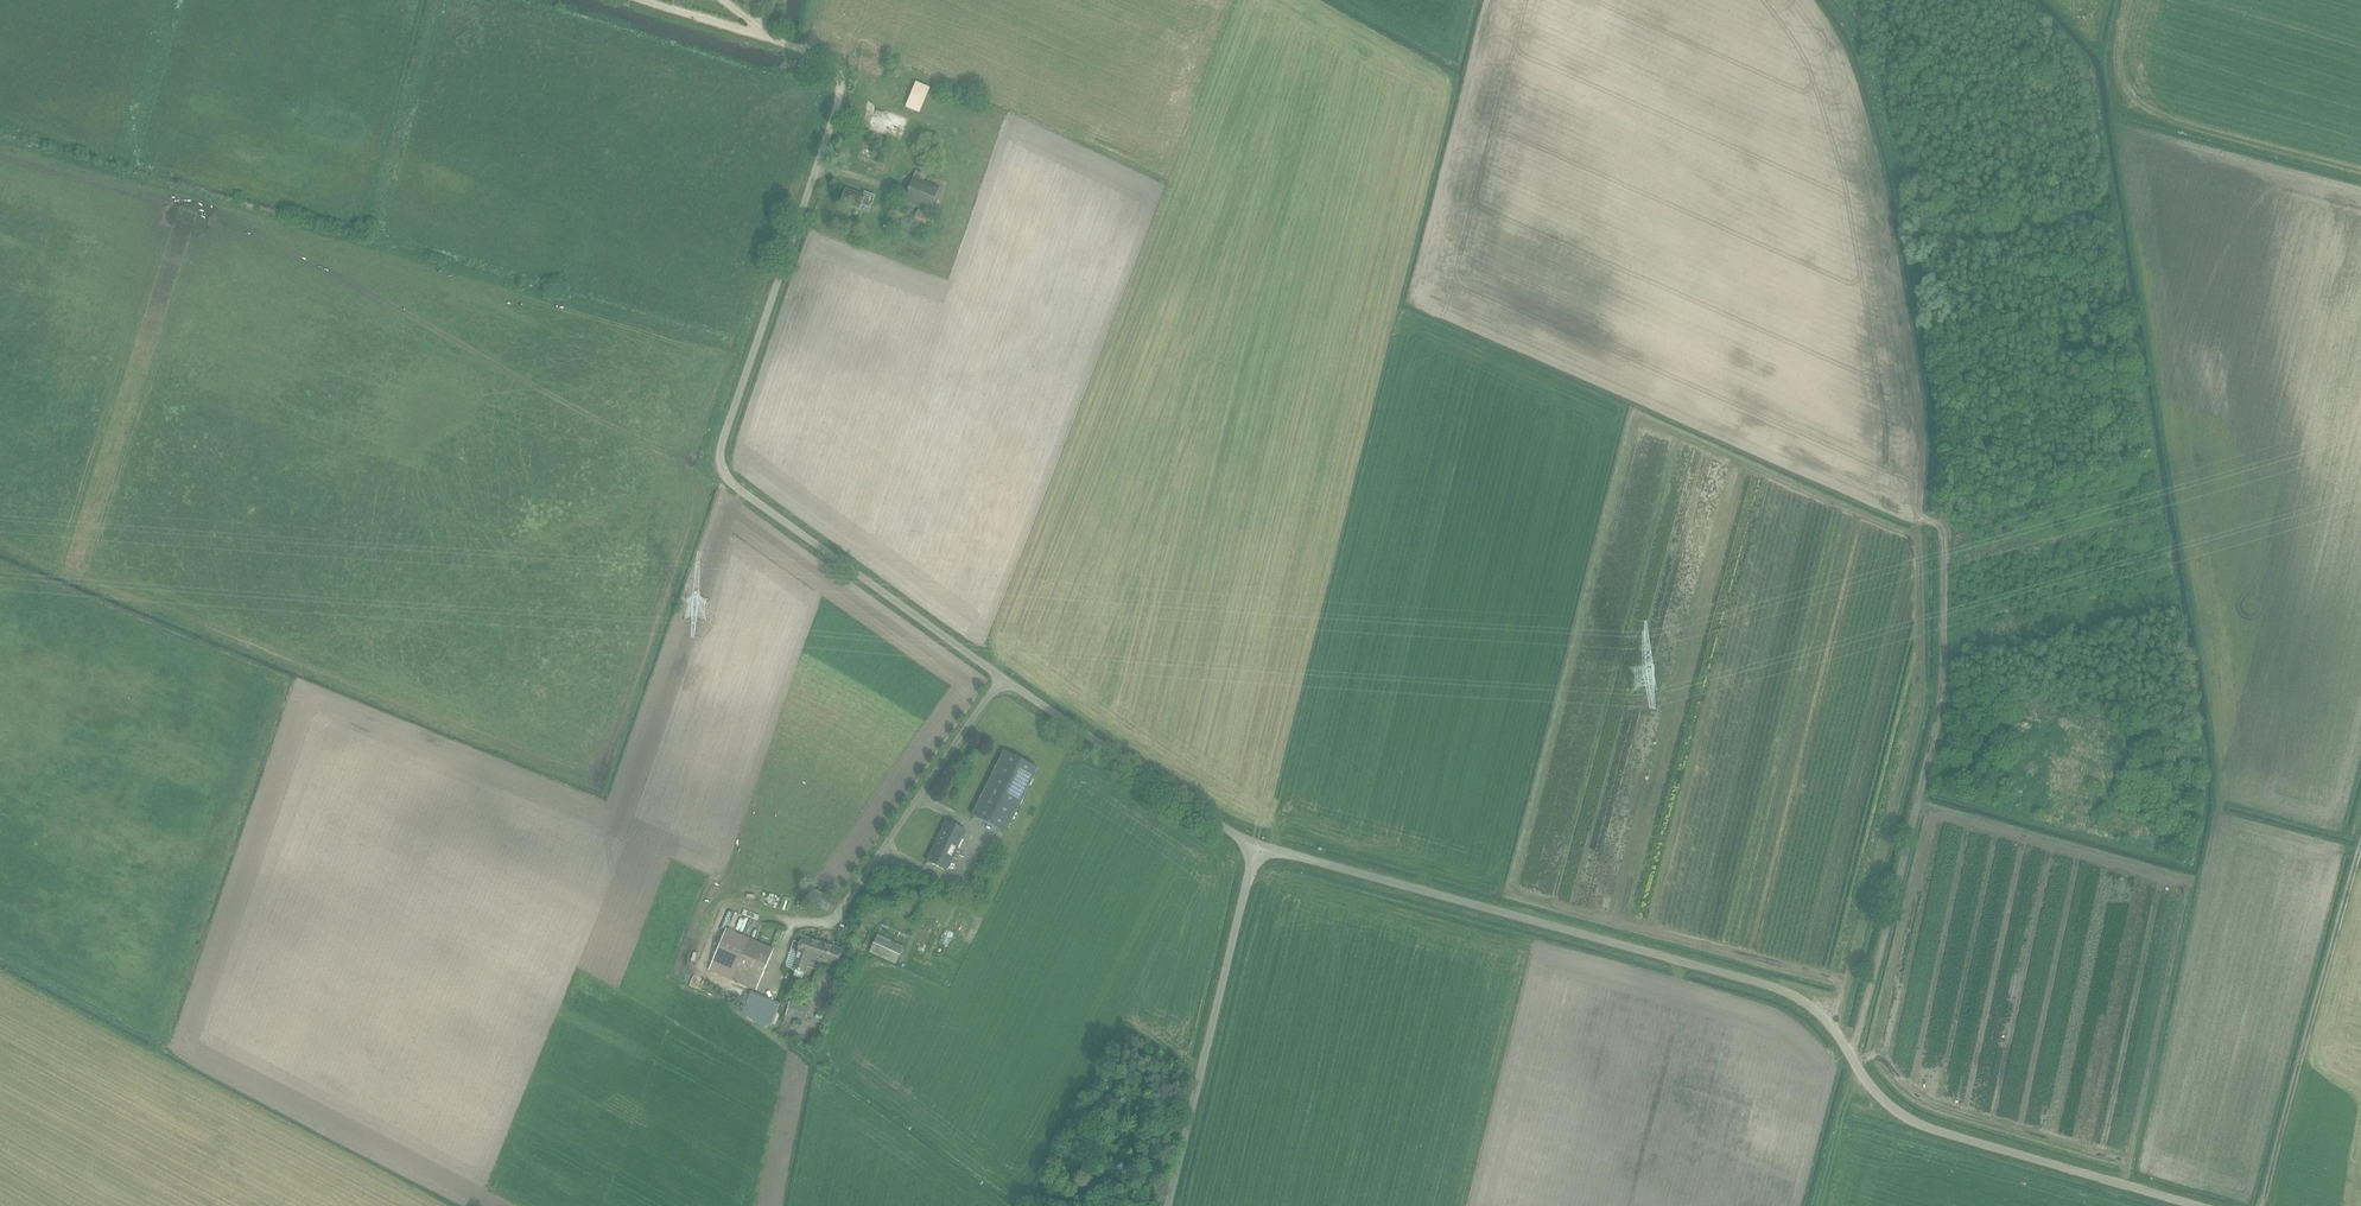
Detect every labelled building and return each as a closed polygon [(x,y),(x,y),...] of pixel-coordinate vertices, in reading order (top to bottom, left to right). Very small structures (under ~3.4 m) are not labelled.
[(1613,56),(1617,51),(1609,45),(1605,50),(1613,56)] [(931,211),(940,188),(913,178),(904,201),(931,211)] [(863,196),(845,189),(840,203),(860,210),(862,205),(871,208),(875,196),(865,192),(863,196)] [(902,218),(907,206),(893,201),(889,214),(902,218)] [(930,226),(935,215),(919,209),(914,220),(930,226)] [(881,269),(905,278),(907,271),(883,262),(881,269)] [(1005,752),(973,816),(1005,832),(1038,768),(1005,752)] [(966,831),(961,829),(947,821),(927,862),(946,871),(966,831)] [(803,936),(801,942),(794,939),(790,950),(797,952),(792,967),(805,972),(807,966),(818,969),(821,960),(837,965),(843,949),(803,936)] [(896,966),(905,948),(878,936),(870,954),(896,966)] [(711,973),(712,973),(756,992),(774,950),(749,940),(742,957),(722,948),(711,973)] [(779,1008),(750,997),(745,1010),(771,1028),(779,1008)] [(804,1023),(809,1008),(790,1003),(786,1017),(804,1023)]
